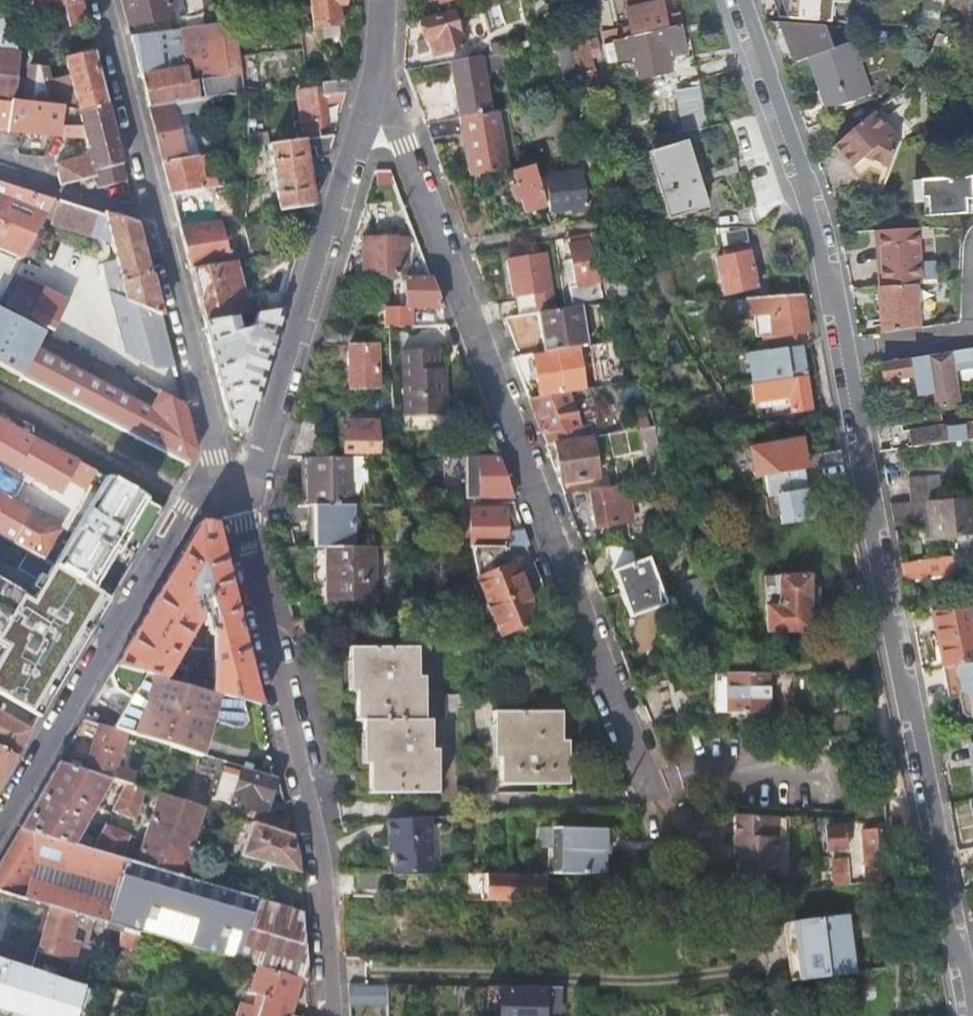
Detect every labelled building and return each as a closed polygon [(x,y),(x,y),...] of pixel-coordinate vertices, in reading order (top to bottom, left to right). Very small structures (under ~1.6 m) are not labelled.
[(28,0),(15,0),(17,10),(19,10),(30,6),(28,0)] [(81,0),(28,0),(30,6),(31,9),(51,4),(53,11),(64,8),(70,28),(87,24),(81,0)] [(128,28),(174,20),(170,2),(170,0),(122,0),(128,28)] [(170,2),(174,20),(186,17),(182,0),(178,0),(170,2)] [(314,28),(340,25),(338,5),(345,4),(347,0),(311,0),(314,28)] [(602,26),(606,45),(683,27),(686,26),(683,17),(669,20),(665,2),(655,4),(655,0),(630,0),(632,10),(625,12),(629,29),(618,32),(615,22),(602,26)] [(778,16),(838,18),(839,0),(778,0),(778,16)] [(950,0),(927,0),(925,27),(941,28),(950,0)] [(26,25),(24,26),(7,30),(1,14),(0,10),(0,50),(22,52),(26,25)] [(19,10),(17,10),(1,14),(7,30),(24,26),(19,10)] [(456,13),(423,23),(428,40),(432,39),(438,56),(467,47),(456,13)] [(828,24),(785,21),(799,62),(813,57),(830,109),(871,95),(882,105),(895,94),(887,68),(865,75),(854,43),(838,49),(828,24)] [(224,41),(222,25),(131,38),(150,109),(209,100),(232,97),(225,47),(230,46),(229,40),(224,41)] [(683,27),(606,45),(611,63),(669,51),(671,57),(688,52),(683,27)] [(601,90),(592,38),(573,41),(587,93),(601,90)] [(17,95),(22,52),(0,50),(0,101),(16,102),(17,95)] [(108,107),(94,52),(66,59),(70,77),(49,83),(45,70),(28,67),(24,96),(17,95),(16,102),(79,110),(81,114),(108,107)] [(426,123),(499,111),(489,55),(405,69),(412,88),(462,78),(463,84),(414,94),(426,123)] [(349,90),(353,78),(323,82),(323,88),(298,92),(303,128),(326,124),(324,94),(349,90)] [(462,78),(412,88),(414,94),(463,84),(462,78)] [(705,118),(701,85),(679,91),(688,133),(693,132),(692,120),(705,118)] [(150,109),(164,163),(186,160),(174,115),(184,113),(210,109),(209,100),(150,109)] [(16,102),(0,101),(0,129),(86,140),(79,115),(81,114),(79,110),(16,102)] [(127,182),(108,107),(81,114),(79,115),(86,140),(90,156),(56,166),(61,187),(95,178),(98,189),(127,182)] [(882,108),(877,112),(884,120),(889,116),(882,108)] [(510,170),(500,111),(499,111),(426,123),(432,139),(464,135),(471,176),(510,170)] [(877,112),(834,148),(855,168),(866,158),(892,167),(901,141),(884,120),(877,112)] [(174,115),(186,160),(196,158),(184,113),(174,115)] [(707,129),(705,118),(692,120),(693,132),(707,129)] [(683,134),(659,139),(663,155),(679,216),(712,206),(706,187),(722,182),(711,140),(687,147),(683,134)] [(269,135),(251,137),(251,148),(270,145),(269,135)] [(329,157),(335,136),(270,146),(281,212),(313,207),(304,147),(314,149),(316,159),(329,157)] [(216,189),(207,157),(196,158),(186,160),(164,163),(172,196),(204,191),(216,189)] [(868,173),(888,179),(892,167),(866,158),(855,168),(863,177),(868,173)] [(546,206),(534,166),(514,173),(518,186),(511,189),(514,200),(522,198),(526,213),(546,206)] [(583,171),(546,176),(552,211),(589,205),(583,171)] [(925,179),(927,202),(928,215),(959,212),(958,199),(969,198),(972,197),(972,174),(925,179)] [(927,202),(925,179),(915,180),(917,203),(927,202)] [(0,181),(0,249),(24,259),(55,200),(0,181)] [(180,228),(213,223),(204,191),(172,196),(180,228)] [(970,211),(969,198),(958,199),(959,212),(970,211)] [(174,367),(138,225),(59,201),(51,222),(111,242),(117,266),(103,269),(123,350),(152,368),(174,367)] [(231,263),(220,222),(213,223),(180,228),(191,269),(231,263)] [(364,240),(364,277),(380,278),(395,278),(394,222),(377,222),(377,240),(364,240)] [(744,228),(715,228),(717,235),(721,235),(724,247),(748,243),(744,228)] [(605,266),(600,233),(570,238),(575,260),(580,285),(575,286),(579,302),(610,298),(607,282),(603,282),(601,267),(605,266)] [(883,245),(887,288),(920,285),(922,285),(918,242),(883,245)] [(742,255),(741,250),(723,254),(724,259),(716,260),(725,297),(759,290),(750,253),(742,255)] [(538,315),(557,312),(547,254),(507,261),(514,297),(535,293),(538,315)] [(570,261),(575,286),(580,285),(575,260),(570,261)] [(255,307),(243,261),(231,263),(191,269),(205,323),(222,321),(263,314),(261,306),(255,307)] [(52,332),(67,305),(14,277),(0,304),(0,305),(52,332)] [(390,309),(390,328),(450,328),(431,278),(395,278),(380,278),(381,296),(402,296),(402,309),(390,309)] [(887,288),(883,289),(886,334),(922,329),(920,285),(887,288)] [(812,294),(803,295),(806,311),(816,310),(812,294)] [(806,311),(803,295),(746,300),(747,316),(771,314),(773,335),(788,333),(795,332),(810,331),(806,311)] [(498,306),(501,321),(508,319),(531,316),(528,302),(498,306)] [(581,348),(590,347),(583,308),(557,312),(538,315),(531,316),(508,319),(519,349),(545,345),(547,354),(581,348)] [(247,428),(282,311),(263,314),(222,321),(227,340),(210,343),(231,428),(247,428)] [(184,405),(11,317),(0,335),(0,366),(186,464),(188,465),(196,453),(184,405)] [(205,323),(210,343),(227,340),(222,321),(205,323)] [(327,328),(323,346),(352,346),(351,329),(327,328)] [(380,328),(362,329),(362,342),(380,342),(380,328)] [(380,345),(352,346),(353,388),(381,387),(380,345)] [(758,383),(772,381),(807,375),(802,346),(746,353),(747,360),(754,359),(758,383)] [(571,393),(588,390),(581,348),(547,354),(515,359),(520,373),(536,370),(541,397),(571,393)] [(437,351),(403,352),(405,416),(446,415),(445,370),(438,370),(437,351)] [(956,370),(972,370),(972,352),(954,354),(956,370)] [(954,354),(885,364),(888,381),(919,377),(922,396),(939,393),(941,410),(962,407),(956,370),(954,354)] [(807,378),(754,387),(756,404),(790,399),(792,412),(812,409),(807,378)] [(888,385),(870,388),(873,398),(890,396),(888,385)] [(530,399),(548,445),(589,438),(571,393),(541,397),(530,399)] [(380,411),(393,411),(392,401),(379,401),(380,411)] [(301,421),(290,457),(310,458),(327,458),(328,426),(301,421)] [(380,452),(380,429),(380,422),(380,421),(352,421),(352,431),(345,431),(345,452),(380,452)] [(93,473),(0,423),(0,467),(15,475),(18,471),(59,494),(67,480),(84,490),(93,473)] [(895,435),(898,450),(920,446),(968,439),(966,424),(895,435)] [(669,479),(657,428),(645,430),(659,480),(669,479)] [(765,477),(806,469),(811,468),(809,454),(806,435),(750,445),(755,479),(765,477)] [(558,444),(567,495),(587,492),(585,481),(601,478),(595,438),(558,444)] [(310,505),(353,505),(353,457),(327,458),(310,458),(310,505)] [(469,498),(514,498),(498,457),(468,457),(469,498)] [(822,517),(816,487),(809,488),(806,469),(765,477),(769,499),(776,498),(781,527),(822,517)] [(912,502),(944,499),(942,474),(911,476),(912,502)] [(136,554),(161,510),(160,509),(104,479),(79,522),(53,566),(109,599),(136,554)] [(661,491),(671,489),(669,479),(659,480),(661,491)] [(626,485),(592,491),(598,528),(631,522),(626,485)] [(11,542),(28,513),(3,499),(5,496),(0,493),(0,536),(11,542)] [(893,503),(896,523),(931,521),(933,540),(972,535),(972,497),(944,499),(912,502),(893,503)] [(315,521),(315,548),(333,548),(354,547),(354,505),(353,505),(310,505),(290,505),(290,522),(315,521)] [(507,546),(531,546),(529,525),(527,535),(508,542),(507,510),(460,510),(460,545),(507,546)] [(42,560),(59,530),(28,513),(11,542),(42,560)] [(200,523),(115,667),(164,680),(199,621),(193,599),(208,596),(215,624),(206,625),(204,678),(188,675),(185,685),(240,698),(260,703),(214,526),(200,523)] [(408,528),(397,528),(397,547),(409,547),(408,528)] [(607,534),(582,537),(587,548),(609,545),(607,534)] [(508,566),(507,546),(478,547),(483,576),(480,578),(479,578),(503,636),(539,620),(516,563),(508,566)] [(354,547),(333,548),(333,601),(377,601),(376,547),(354,547)] [(478,547),(474,547),(480,578),(483,576),(478,547)] [(957,570),(954,553),(904,563),(907,580),(957,570)] [(634,674),(649,674),(688,674),(663,608),(669,605),(652,559),(616,572),(633,618),(627,621),(636,647),(626,651),(634,674)] [(109,599),(48,565),(26,602),(16,596),(0,622),(0,698),(37,719),(109,599)] [(816,575),(769,576),(770,633),(818,632),(816,575)] [(934,612),(944,667),(972,662),(972,609),(934,612)] [(418,649),(350,648),(350,691),(357,691),(356,720),(363,721),(363,764),(370,764),(369,793),(438,794),(438,764),(432,763),(432,721),(425,721),(426,691),(418,691),(418,649)] [(944,667),(950,700),(960,698),(963,714),(969,718),(972,717),(972,662),(944,667)] [(115,667),(105,685),(131,700),(114,730),(125,733),(202,756),(213,721),(235,727),(244,720),(240,698),(185,685),(164,680),(115,667)] [(717,714),(727,714),(727,674),(717,674),(717,714)] [(768,715),(768,674),(744,674),(727,674),(727,714),(768,715)] [(15,759),(31,731),(0,713),(0,750),(15,759)] [(562,713),(494,713),(494,743),(502,743),(502,786),(571,786),(570,742),(562,742),(562,713)] [(114,730),(84,722),(65,753),(67,759),(64,765),(110,779),(125,784),(132,786),(135,774),(114,768),(125,733),(114,730)] [(15,759),(0,750),(0,784),(15,759)] [(64,765),(59,763),(19,831),(89,851),(95,839),(81,831),(110,779),(64,765)] [(264,814),(274,781),(223,767),(214,798),(264,814)] [(136,820),(146,790),(132,786),(125,784),(112,812),(136,820)] [(180,877),(205,808),(159,794),(136,864),(157,870),(180,877)] [(777,816),(736,814),(735,845),(740,848),(739,858),(738,874),(778,876),(780,837),(775,837),(777,816)] [(433,872),(431,819),(390,821),(391,842),(397,842),(397,854),(398,874),(433,872)] [(241,856),(300,872),(299,856),(294,836),(252,823),(241,856)] [(105,825),(92,852),(122,860),(131,835),(105,825)] [(850,826),(838,827),(838,850),(851,849),(850,826)] [(553,874),(607,873),(607,851),(607,836),(610,836),(610,827),(554,827),(553,874)] [(867,884),(892,882),(887,829),(862,830),(867,884)] [(0,863),(0,892),(50,906),(107,923),(121,927),(139,932),(157,870),(136,864),(122,860),(92,852),(89,851),(19,831),(0,863)] [(213,953),(231,891),(190,880),(180,877),(157,870),(139,932),(213,953)] [(382,890),(382,874),(355,874),(356,890),(382,890)] [(468,900),(545,902),(546,874),(469,874),(468,900)] [(305,944),(303,911),(231,891),(213,953),(251,964),(258,966),(300,978),(307,980),(305,944)] [(107,923),(50,906),(36,951),(73,961),(79,942),(99,949),(107,923)] [(801,983),(844,976),(855,974),(845,916),(795,922),(801,983)] [(82,986),(0,960),(0,1015),(73,1015),(82,986)] [(250,993),(258,966),(251,964),(244,991),(250,993)] [(290,1014),(285,1013),(288,1004),(292,1005),(300,978),(258,966),(250,993),(244,991),(237,1015),(295,1015),(290,1014)] [(877,985),(862,986),(862,1001),(877,1000),(877,985)] [(579,988),(524,987),(524,1015),(548,1015),(548,1014),(558,1013),(558,1006),(578,1006),(579,988)] [(143,996),(131,991),(126,1008),(138,1012),(143,996)] [(347,993),(349,1012),(372,1012),(371,994),(347,993)] [(198,1006),(200,999),(192,997),(191,1004),(198,1006)]
